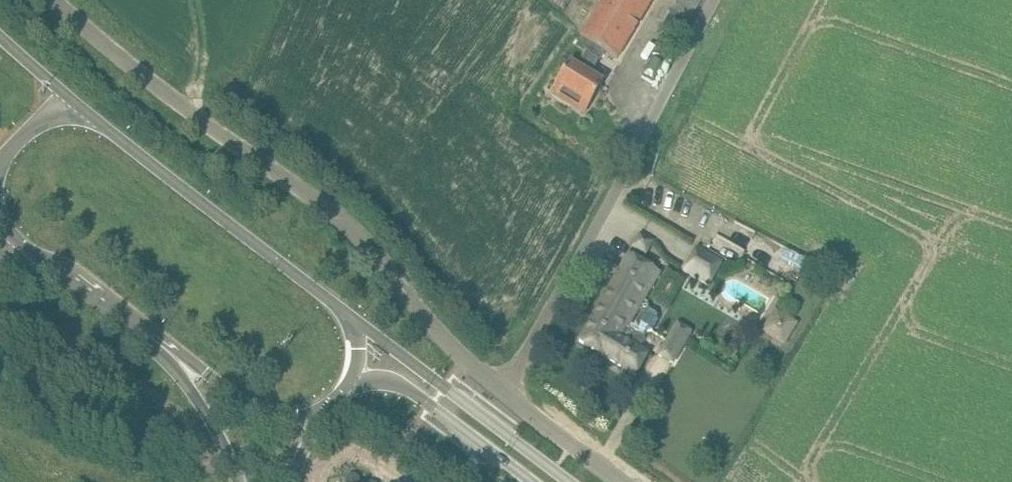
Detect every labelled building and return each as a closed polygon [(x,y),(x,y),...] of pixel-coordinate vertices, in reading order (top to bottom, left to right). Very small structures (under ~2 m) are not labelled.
[(552,93),(569,103),(574,94),(590,103),(602,83),(589,76),(605,50),(617,58),(652,0),(603,0),(584,32),(576,46),(585,51),(576,67),(570,64),(558,84),(552,93)] [(701,0),(678,0),(663,25),(680,36),(701,0)] [(684,270),(711,285),(724,264),(697,248),(684,270)] [(644,296),(658,272),(629,255),(579,341),(608,358),(621,336),(644,296)] [(621,336),(608,358),(635,375),(646,358),(648,353),(639,348),(646,337),(644,336),(648,330),(653,328),(659,319),(657,312),(651,308),(649,300),(644,296),(621,336)] [(759,331),(783,346),(797,322),(773,307),(759,331)] [(670,332),(658,353),(676,364),(688,343),(670,332)]
